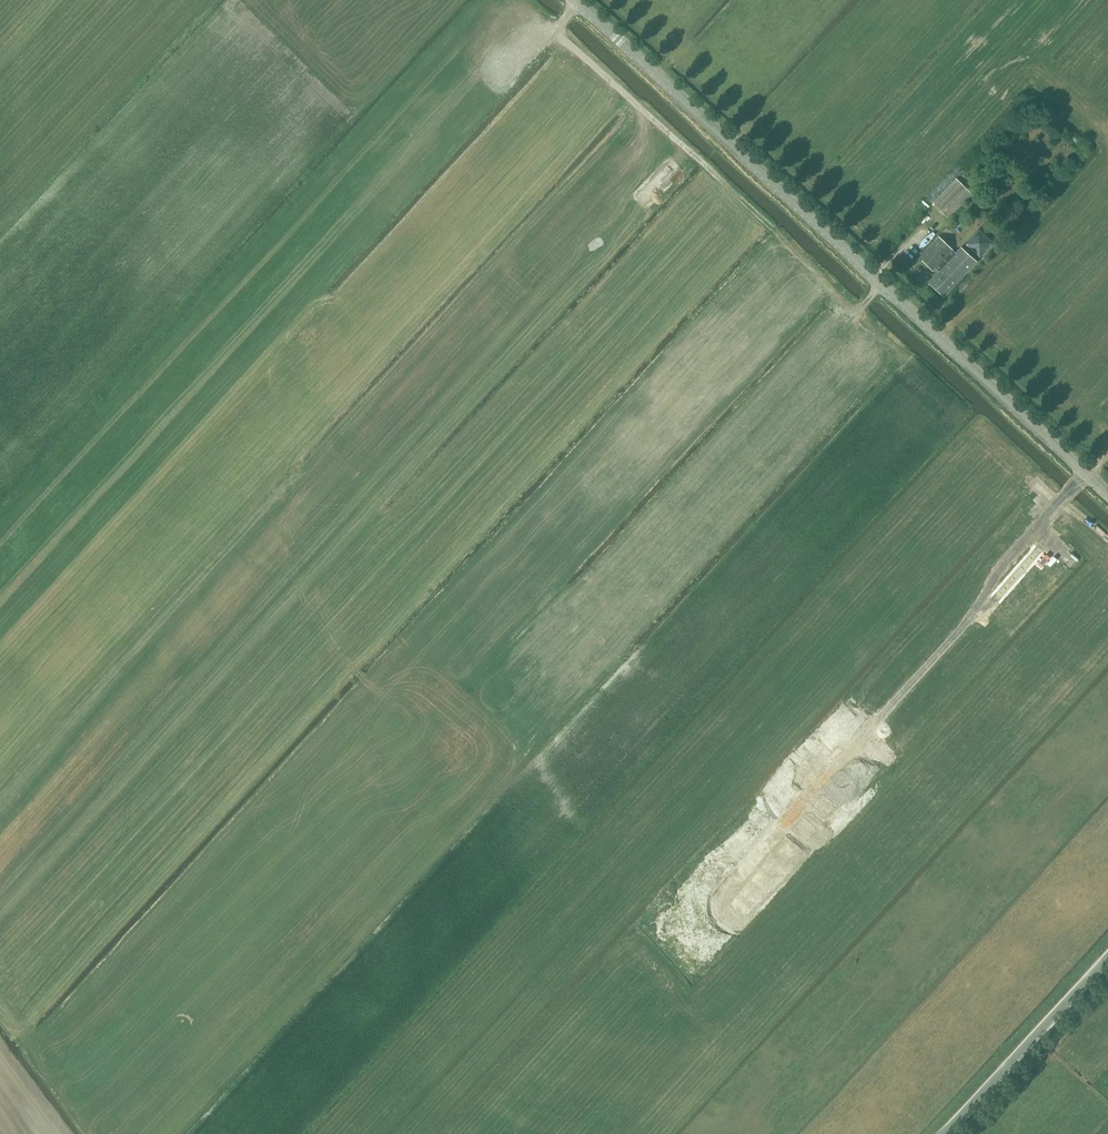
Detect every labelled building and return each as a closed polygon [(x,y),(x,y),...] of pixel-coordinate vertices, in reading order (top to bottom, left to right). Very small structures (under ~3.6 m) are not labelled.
[(956,179),(932,202),(948,218),(972,195),(956,179)] [(980,255),(993,241),(980,228),(966,242),(980,255)] [(944,297),(976,262),(961,248),(955,254),(952,251),(953,250),(939,237),(919,258),(933,271),(936,268),(939,271),(929,282),(944,297)]
